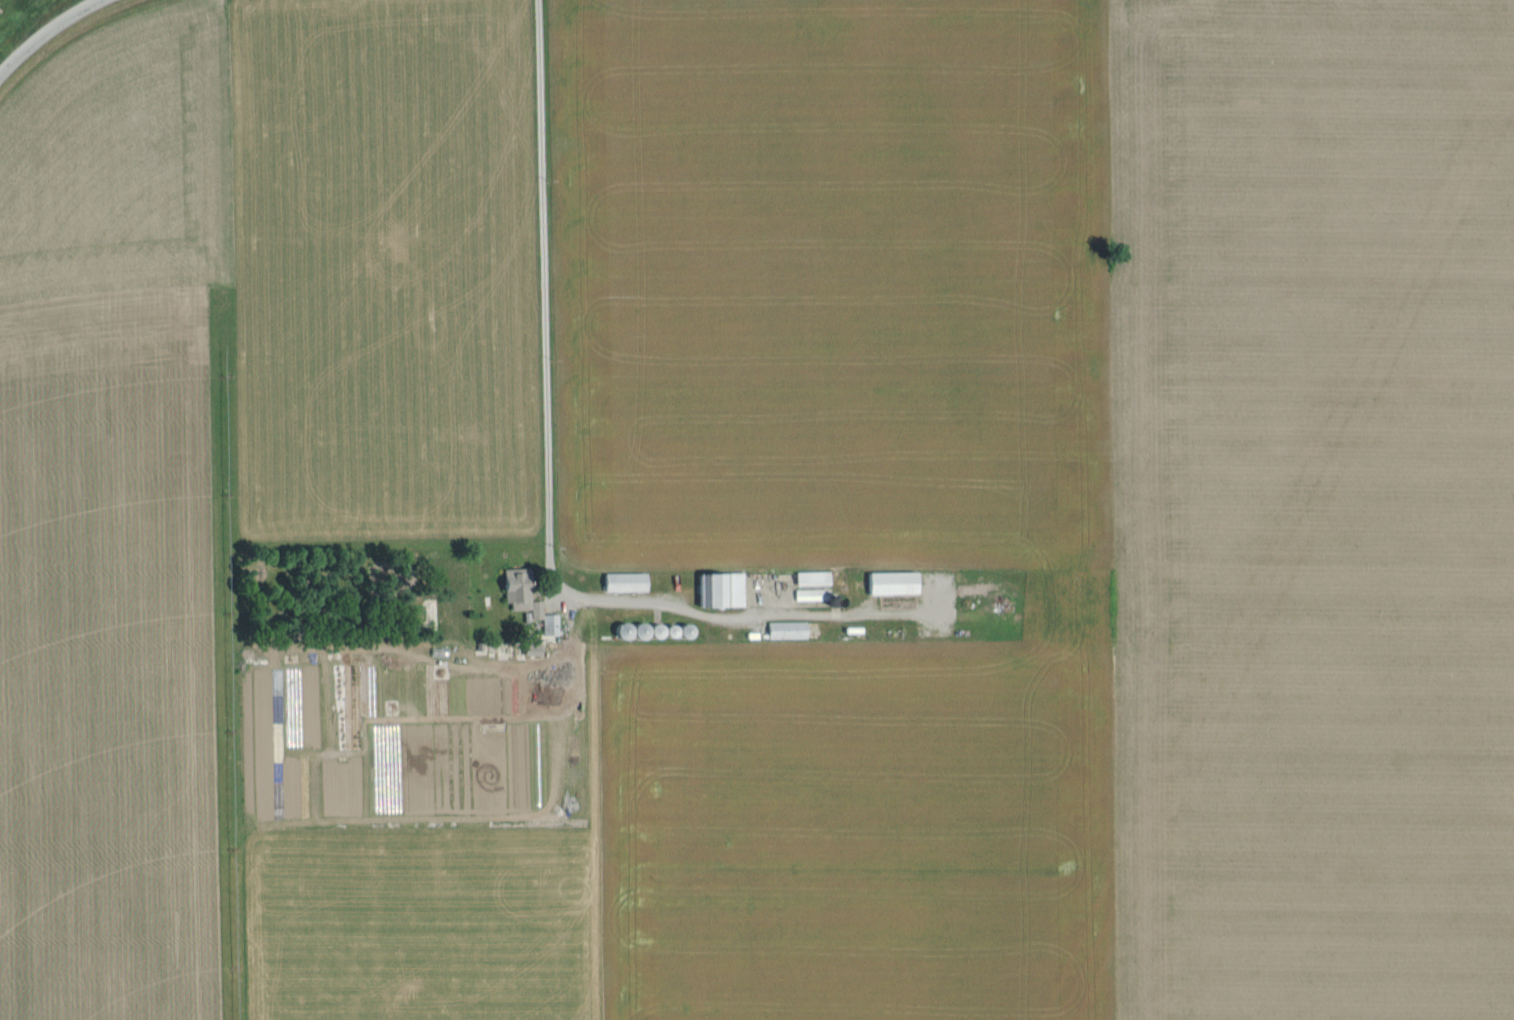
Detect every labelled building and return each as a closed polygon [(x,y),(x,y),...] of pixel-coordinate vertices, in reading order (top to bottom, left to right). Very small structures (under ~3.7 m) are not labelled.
[(526,585),(527,572),(508,572),(507,576),(505,576),(504,600),(514,600),(514,585),(526,585)] [(645,575),(603,575),(603,593),(645,594),(645,575)] [(697,576),(698,610),(743,608),(742,575),(697,576)] [(916,596),(916,575),(868,576),(869,597),(916,596)] [(557,617),(544,617),(544,636),(557,636),(557,617)] [(768,641),(806,640),(806,624),(767,624),(768,641)]
